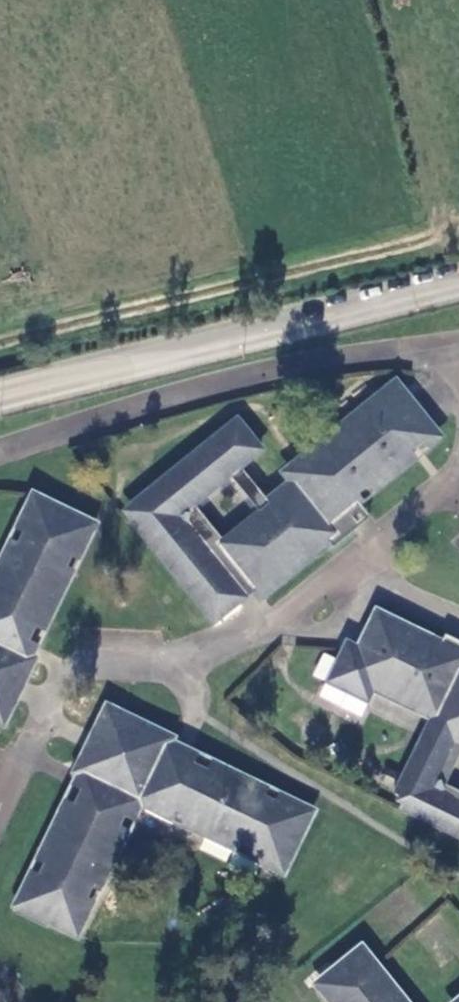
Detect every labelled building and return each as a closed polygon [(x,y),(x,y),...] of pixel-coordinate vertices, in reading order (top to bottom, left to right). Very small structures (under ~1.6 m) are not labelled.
[(158,481),(162,487),(150,496),(146,491),(130,504),(135,509),(130,513),(134,517),(128,521),(141,537),(146,533),(156,544),(151,548),(163,564),(168,560),(178,572),(173,576),(185,592),(191,587),(200,599),(195,603),(207,620),(212,616),(217,623),(241,604),(235,597),(251,584),(260,596),(270,588),(267,585),(278,575),(281,579),(297,566),(294,563),(306,554),(309,557),(327,542),(333,549),(355,532),(339,512),(355,498),(375,482),(377,486),(414,456),(411,453),(435,434),(396,386),(379,400),(375,395),(350,415),(354,420),(311,455),(318,465),(295,484),(269,505),(241,470),(261,455),(254,446),(259,443),(246,427),(241,431),(237,427),(233,430),(228,425),(213,437),(217,443),(205,452),(201,447),(185,460),(190,465),(178,474),(173,469),(158,481)] [(295,484),(318,465),(311,455),(287,474),(295,484)] [(371,518),(355,498),(339,512),(355,532),(371,518)] [(34,502),(19,535),(22,536),(18,546),(13,545),(0,574),(0,723),(1,723),(12,702),(3,697),(38,623),(45,625),(70,571),(66,569),(71,559),(75,561),(91,528),(65,516),(64,518),(58,516),(59,513),(34,502)] [(458,675),(458,672),(458,643),(445,637),(440,647),(378,617),(362,650),(347,643),(326,684),(367,704),(375,689),(431,716),(457,729),(446,750),(426,740),(422,748),(416,745),(408,763),(414,766),(407,780),(401,777),(392,795),(398,798),(396,803),(401,805),(398,812),(416,821),(419,814),(432,821),(429,827),(447,836),(450,830),(458,834),(458,794),(444,787),(458,757),(458,675)] [(66,809),(19,907),(75,935),(123,836),(117,834),(132,802),(129,801),(133,793),(188,820),(186,825),(281,871),(309,814),(213,769),(211,773),(153,747),(152,749),(143,745),(149,732),(109,712),(98,735),(106,738),(71,812),(66,809)] [(457,729),(431,716),(416,745),(422,748),(426,740),(446,750),(457,729)] [(360,953),(341,968),(342,969),(341,970),(340,969),(338,970),(338,971),(337,973),(336,972),(319,986),(332,1001),(400,1001),(360,953)]
